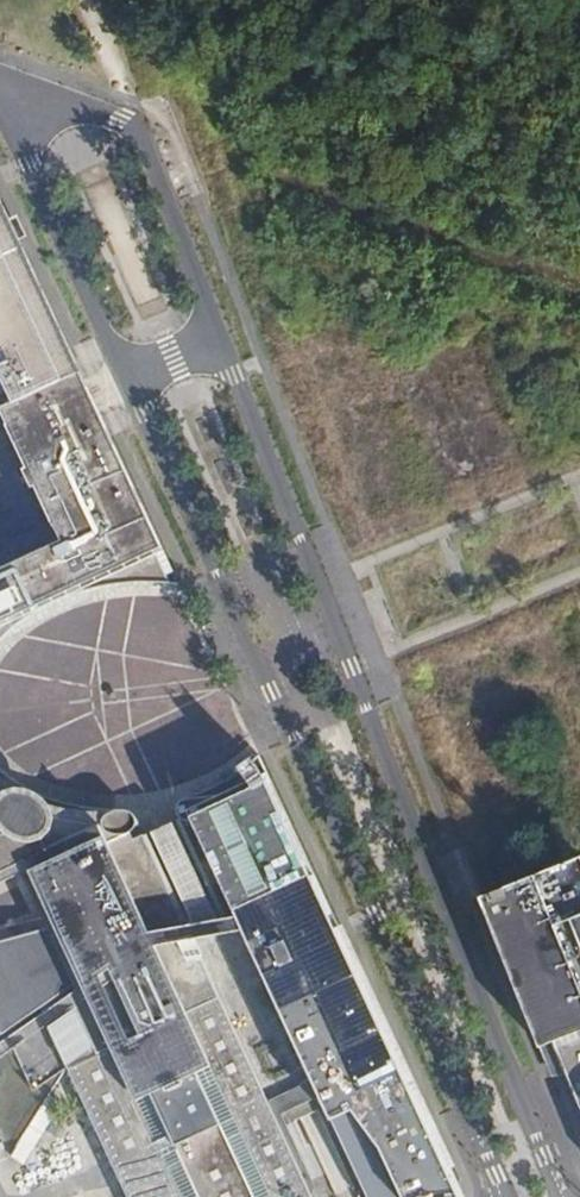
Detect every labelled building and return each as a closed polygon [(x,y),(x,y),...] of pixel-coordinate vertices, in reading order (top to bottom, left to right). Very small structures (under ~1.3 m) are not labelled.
[(10,358),(27,388),(76,367),(0,201),(0,363),(10,358)] [(118,255),(137,302),(156,295),(137,248),(118,255)] [(1,631),(21,615),(164,549),(76,367),(13,398),(77,535),(0,568),(0,633),(1,631)] [(9,403),(0,377),(0,406),(9,403)] [(91,710),(43,738),(59,765),(114,734),(113,733),(106,737),(91,710)] [(29,852),(32,861),(129,810),(124,807),(94,805),(84,804),(71,801),(50,795),(39,792),(23,785),(9,777),(1,770),(0,769),(0,865),(29,852)] [(135,1196),(322,1196),(286,1119),(319,1107),(362,1196),(459,1196),(470,1195),(276,777),(208,809),(180,820),(141,835),(129,810),(32,861),(25,865),(51,923),(0,939),(0,1010),(11,1033),(81,991),(87,1004),(59,1021),(135,1196)] [(477,891),(544,1055),(548,1065),(562,1063),(579,1109),(579,855),(578,851),(477,891)] [(12,1154),(24,1162),(57,1112),(45,1104),(12,1154)]
